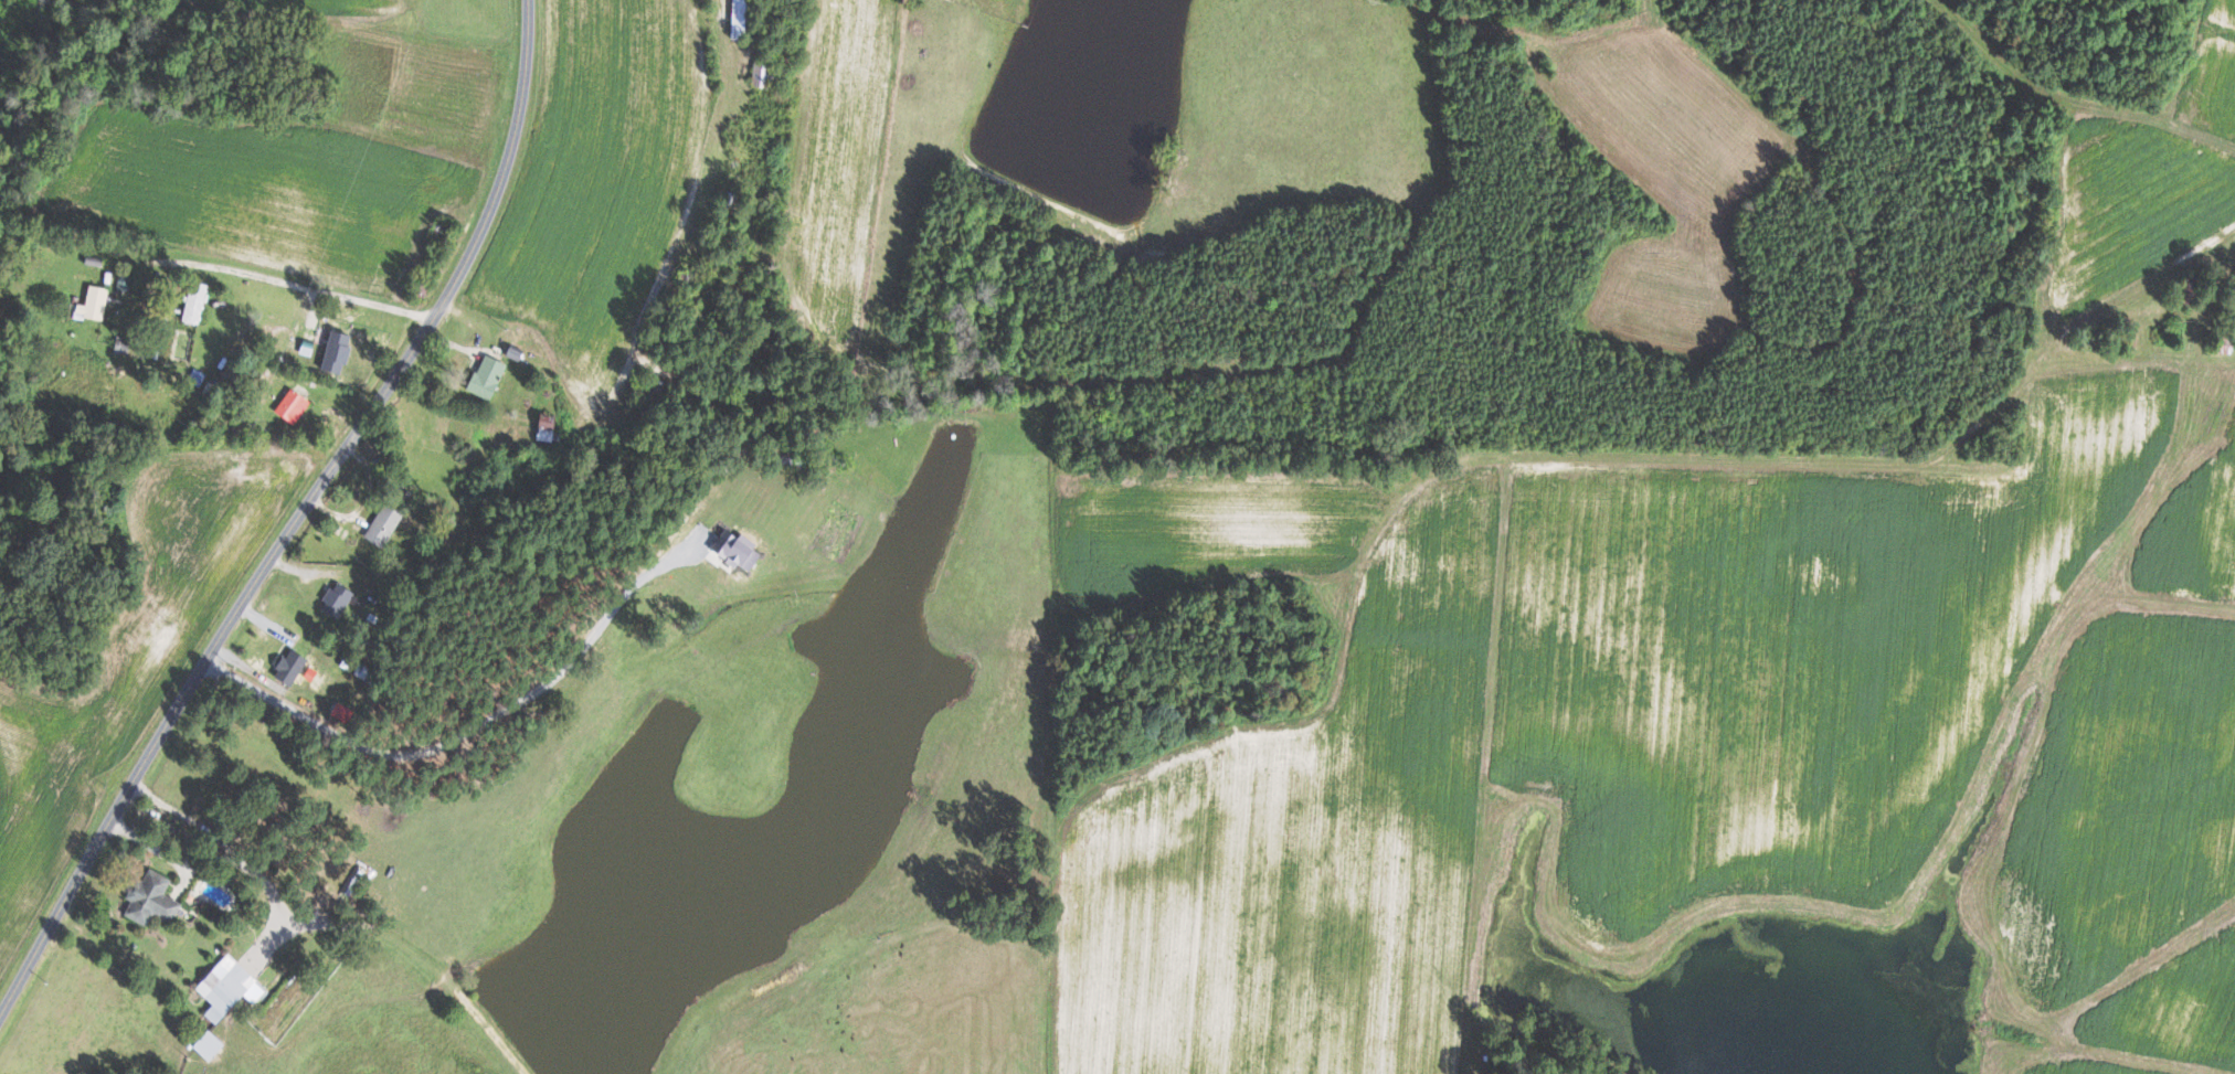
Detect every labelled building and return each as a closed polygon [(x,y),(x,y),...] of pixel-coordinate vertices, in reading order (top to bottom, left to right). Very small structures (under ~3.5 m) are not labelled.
[(742,34),(743,0),(729,0),(728,34),(742,34)] [(107,321),(112,288),(93,285),(90,304),(80,303),(78,316),(107,321)] [(132,354),(134,338),(119,337),(117,353),(132,354)] [(496,401),(512,363),(488,353),(472,390),(496,401)] [(315,402),(294,387),(277,410),(297,425),(315,402)] [(541,440),(557,442),(560,422),(545,419),(541,440)] [(386,548),(408,514),(390,502),(367,536),(386,548)] [(359,591),(339,580),(323,608),(344,619),(359,591)] [(298,687),(312,658),(292,648),(278,677),(298,687)] [(359,710),(339,702),(333,716),(353,724),(359,710)] [(186,903),(169,894),(176,880),(157,870),(148,888),(139,883),(131,898),(135,900),(128,915),(151,927),(158,914),(176,923),(186,903)] [(262,981),(232,953),(199,990),(216,1005),(207,1014),(221,1026),(262,981)]
